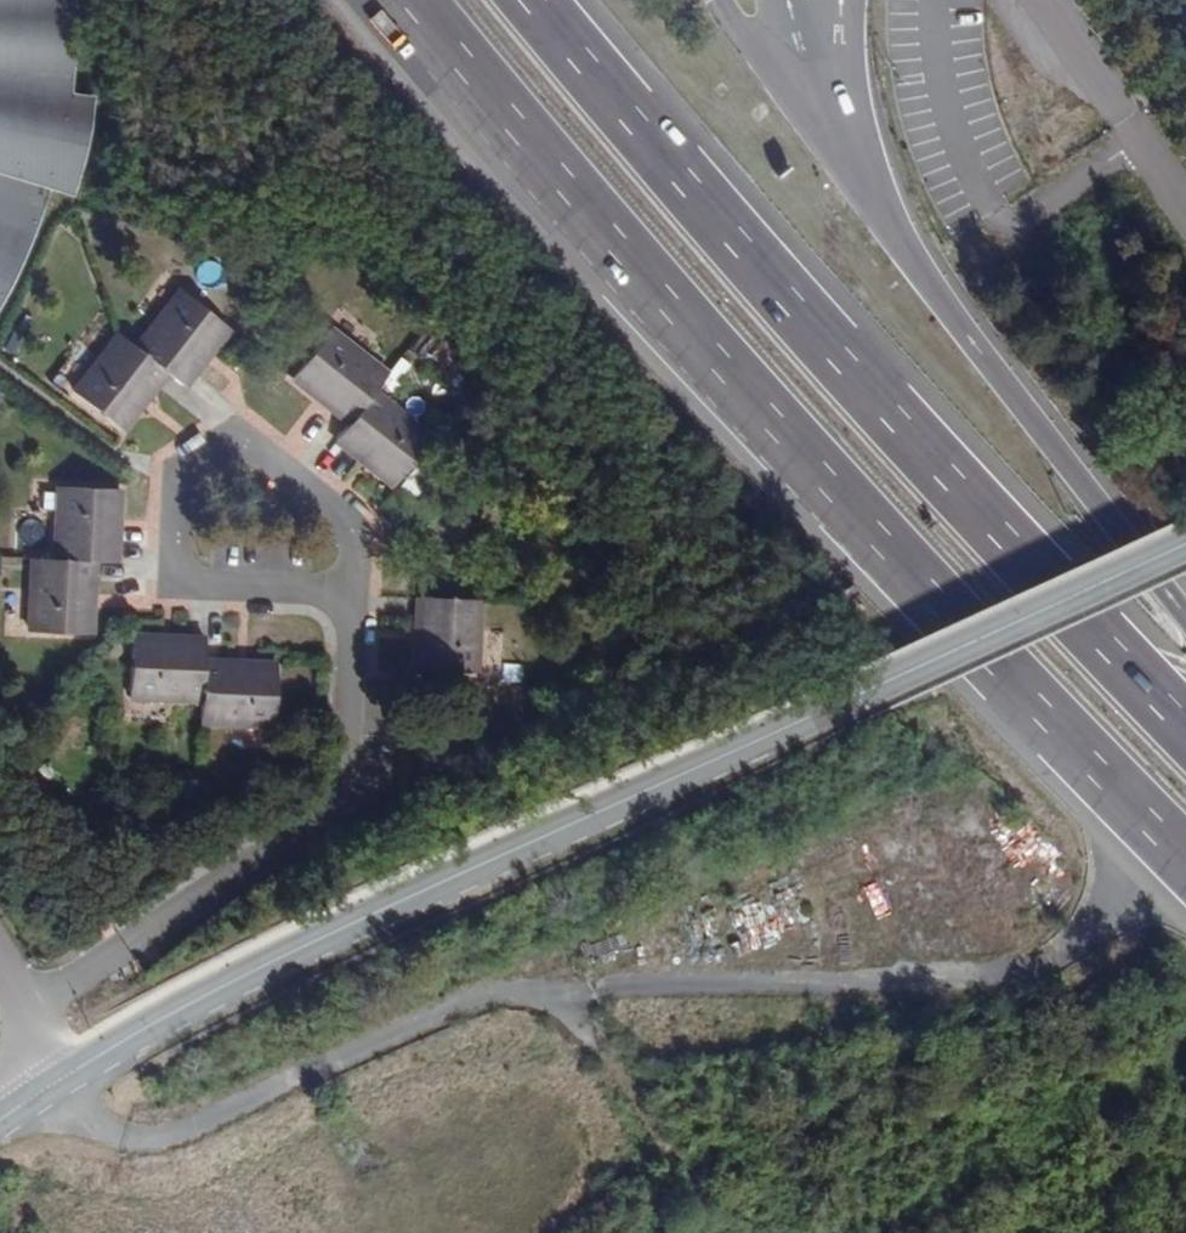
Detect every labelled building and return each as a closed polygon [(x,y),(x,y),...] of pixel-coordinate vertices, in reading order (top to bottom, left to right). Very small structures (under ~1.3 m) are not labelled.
[(9,285),(49,193),(68,189),(87,105),(67,100),(70,42),(68,0),(0,0),(0,297),(9,285)] [(115,336),(70,395),(119,433),(164,376),(183,390),(229,330),(179,291),(134,350),(115,336)] [(336,442),(392,487),(432,437),(372,390),(384,375),(329,330),(290,378),(349,425),(336,442)] [(119,493),(55,491),(53,566),(30,566),(29,638),(90,639),(92,567),(117,567),(119,493)] [(480,600),(416,598),(414,672),(478,673),(480,600)] [(207,641),(131,640),(129,699),(204,701),(203,727),(277,728),(278,666),(207,664),(207,641)]
